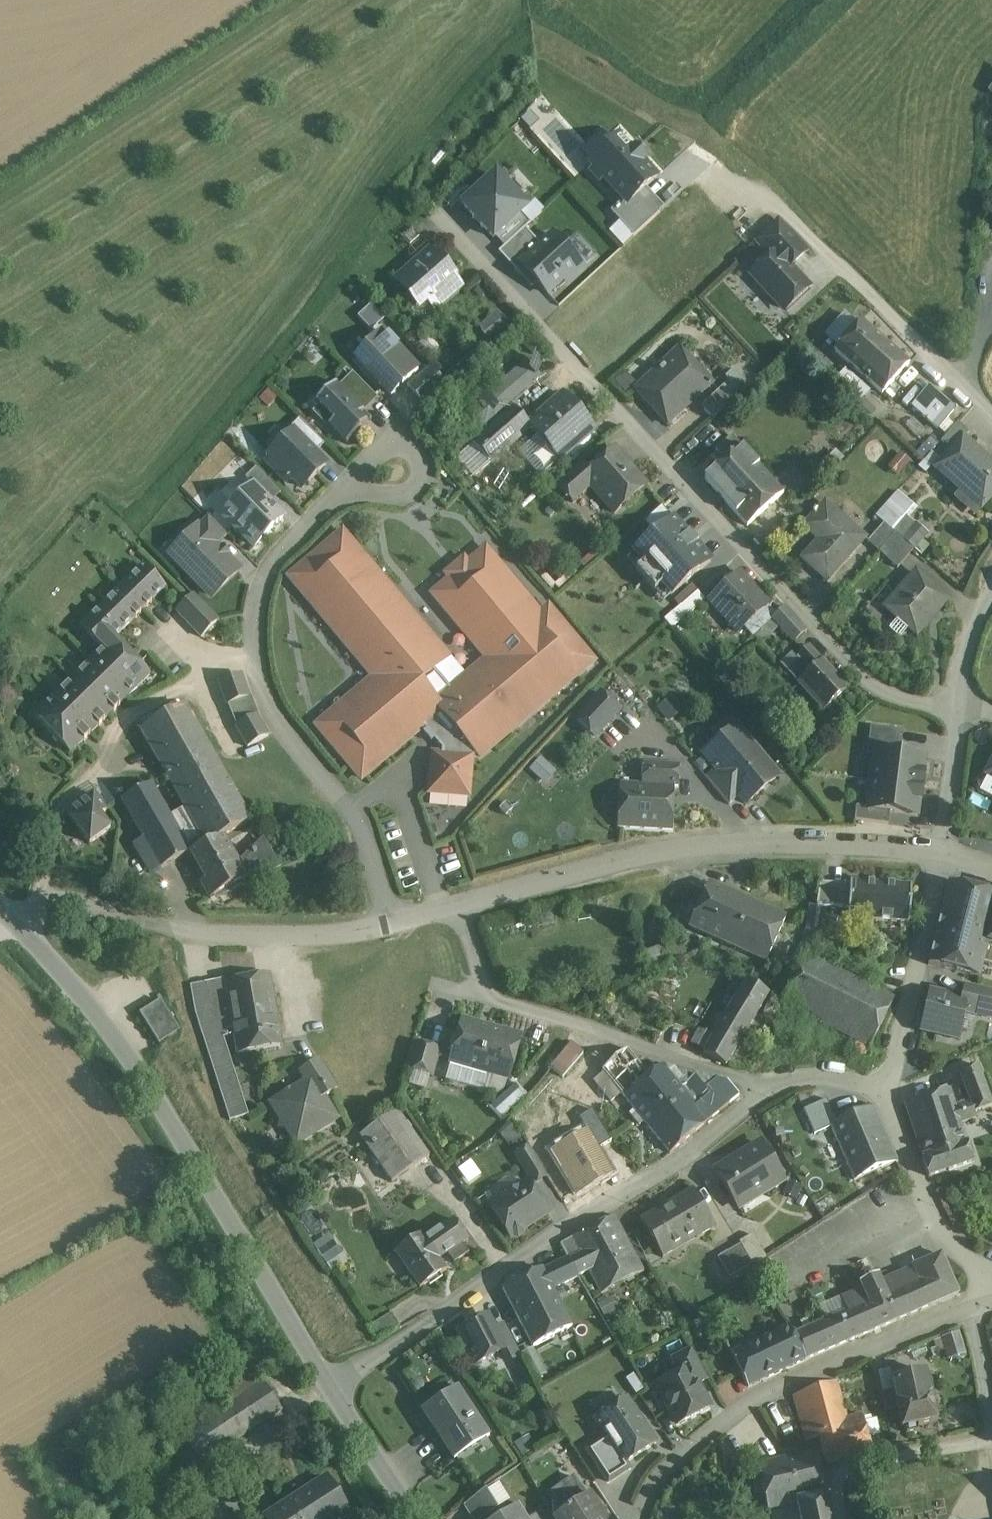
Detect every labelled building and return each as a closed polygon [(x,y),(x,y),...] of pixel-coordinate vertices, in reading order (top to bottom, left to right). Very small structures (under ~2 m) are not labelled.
[(618,138),(590,165),(594,169),(590,172),(600,183),(603,180),(623,201),(611,213),(634,237),(660,213),(641,193),(657,179),(618,138)] [(496,176),(464,206),(504,248),(525,228),(529,225),(519,215),(526,209),(496,176)] [(807,252),(779,221),(756,242),(771,259),(776,254),(789,268),(807,252)] [(504,248),(499,253),(521,276),(526,271),(547,293),(563,279),(566,282),(585,265),(566,244),(562,247),(552,236),(542,245),(525,228),(504,248)] [(434,256),(430,251),(402,275),(411,297),(420,308),(427,302),(454,279),(455,277),(436,255),(434,256)] [(789,268),(776,254),(771,259),(753,276),(785,311),(809,289),(789,268)] [(454,279),(427,302),(436,313),(463,289),(454,279)] [(497,313),(481,327),(492,339),(507,325),(497,313)] [(909,365),(862,321),(835,351),(883,394),(909,365)] [(418,371),(382,332),(355,357),(391,396),(418,371)] [(682,352),(637,393),(668,426),(686,409),(684,407),(710,383),(682,352)] [(527,361),(466,415),(480,430),(540,377),(527,361)] [(447,386),(430,368),(424,374),(441,391),(447,386)] [(377,400),(352,374),(339,388),(364,413),(377,400)] [(424,374),(407,389),(423,407),(441,391),(424,374)] [(339,388),(336,386),(337,385),(336,384),(315,404),(318,408),(312,414),(326,428),(328,427),(346,445),(371,421),(364,413),(339,388)] [(928,384),(909,405),(937,429),(955,408),(928,384)] [(722,389),(701,408),(713,421),(734,401),(722,389)] [(595,429),(565,395),(529,426),(528,427),(530,429),(558,462),(567,454),(594,430),(595,429)] [(514,408),(473,443),(491,464),(530,429),(528,427),(529,426),(514,408)] [(324,445),(299,420),(289,430),(294,435),(294,434),(315,455),(324,445)] [(958,424),(941,443),(951,452),(962,439),(964,440),(969,434),(958,424)] [(594,430),(567,454),(573,461),(600,437),(594,430)] [(294,435),(267,461),(288,483),(292,479),(302,489),(325,466),(315,455),(294,434),(294,435)] [(730,438),(716,452),(725,462),(740,449),(730,438)] [(962,439),(951,452),(936,469),(980,509),(991,496),(991,465),(964,440),(962,439)] [(473,443),(457,458),(475,478),(491,464),(473,443)] [(782,495),(740,449),(725,462),(706,480),(748,526),(782,495)] [(590,472),(583,478),(591,487),(614,514),(646,486),(615,450),(590,472)] [(582,463),(557,486),(572,504),(591,487),(583,478),(590,472),(582,463)] [(255,469),(246,479),(253,487),(254,488),(264,479),(255,469)] [(280,495),(264,479),(254,488),(270,504),(280,495)] [(253,487),(224,516),(254,546),(283,518),(270,504),(254,488),(253,487)] [(864,538),(825,504),(808,524),(824,537),(804,560),(827,580),(864,538)] [(227,536),(208,518),(197,529),(216,547),(227,536)] [(710,561),(696,545),(697,544),(689,534),(688,536),(673,519),(634,554),(643,564),(636,571),(654,592),(662,585),(671,596),(710,561)] [(885,524),(868,543),(879,552),(895,534),(885,524)] [(216,547),(197,529),(171,555),(212,596),(238,570),(216,547)] [(468,676),(451,690),(434,670),(448,658),(350,542),(349,542),(345,541),(341,536),(340,534),(292,575),(293,577),(297,581),(297,586),(374,678),(317,726),(361,779),(423,727),(442,749),(442,756),(433,755),(430,792),(467,795),(470,766),(471,766),(471,760),(477,754),(480,758),(593,662),(548,608),(468,676)] [(913,549),(895,534),(879,552),(896,568),(913,549)] [(698,588),(723,571),(716,561),(691,578),(698,588)] [(165,589),(143,566),(121,588),(143,610),(165,589)] [(769,605),(740,574),(708,602),(737,634),(769,605)] [(946,601),(916,574),(885,608),(915,635),(946,601)] [(143,610),(121,588),(100,609),(122,631),(143,610)] [(697,591),(673,612),(682,621),(706,600),(697,591)] [(218,620),(193,595),(176,611),(201,637),(218,620)] [(122,631),(100,609),(81,628),(102,650),(90,661),(109,680),(132,657),(114,639),(122,631)] [(783,609),(771,620),(778,628),(794,644),(805,634),(783,609)] [(771,620),(760,629),(768,638),(778,628),(771,620)] [(808,648),(796,660),(802,666),(810,674),(822,663),(808,648)] [(138,660),(153,672),(161,662),(146,650),(138,660)] [(132,657),(109,680),(127,698),(150,676),(132,657)] [(90,661),(72,679),(109,716),(127,698),(109,680),(90,661)] [(847,690),(822,663),(810,674),(802,666),(791,676),(823,711),(847,690)] [(241,674),(219,682),(223,694),(245,686),(241,674)] [(109,716),(72,679),(54,697),(90,734),(109,716)] [(245,686),(223,694),(227,705),(228,705),(249,697),(245,686)] [(601,694),(577,721),(594,737),(619,711),(601,694)] [(90,734),(54,697),(34,717),(70,754),(90,734)] [(249,697),(228,705),(236,726),(256,714),(257,714),(250,697),(249,697)] [(251,822),(186,706),(141,732),(186,813),(171,821),(152,786),(122,802),(144,841),(161,871),(191,855),(223,837),(251,822)] [(236,726),(242,737),(262,725),(256,714),(236,726)] [(262,725),(242,737),(248,747),(268,736),(262,725)] [(778,777),(736,726),(720,740),(728,751),(712,764),(717,769),(739,796),(746,804),(778,777)] [(900,730),(870,726),(867,753),(875,754),(876,753),(897,756),(900,730)] [(897,756),(876,753),(875,754),(874,763),(870,766),(869,780),(922,787),(923,773),(921,773),(923,759),(897,756)] [(540,756),(530,768),(544,781),(554,769),(540,756)] [(679,765),(643,764),(642,785),(674,786),(674,787),(678,787),(679,765)] [(729,805),(739,796),(717,769),(706,777),(729,805)] [(922,787),(869,780),(867,795),(870,799),(869,807),(869,809),(890,811),(916,814),(918,800),(920,801),(922,787)] [(642,785),(620,784),(618,828),(672,831),(674,787),(674,786),(642,785)] [(436,803),(465,807),(467,798),(438,794),(436,803)] [(106,813),(94,796),(67,816),(89,847),(110,831),(100,818),(106,813)] [(890,811),(869,809),(869,807),(856,806),(855,820),(888,824),(890,811)] [(223,837),(191,855),(206,882),(201,885),(210,900),(245,881),(248,885),(277,869),(265,848),(238,864),(223,837)] [(144,841),(133,846),(150,876),(161,871),(144,841)] [(850,884),(820,882),(816,905),(848,908),(850,884)] [(912,886),(850,882),(850,884),(848,908),(847,919),(909,923),(912,886)] [(756,903),(710,883),(707,890),(690,928),(737,948),(756,903)] [(983,894),(949,885),(928,965),(965,974),(983,894)] [(983,894),(965,974),(979,978),(988,945),(991,946),(991,896),(983,894)] [(787,917),(756,903),(737,948),(768,962),(787,917)] [(670,943),(641,953),(646,968),(675,958),(672,948),(670,943)] [(682,945),(672,948),(675,958),(685,954),(682,945)] [(894,999),(806,956),(781,1005),(848,1039),(844,1047),(865,1057),(894,999)] [(269,976),(224,985),(233,1030),(238,1056),(239,1056),(256,1052),(283,1047),(269,976)] [(224,981),(190,988),(195,1015),(229,1124),(249,1117),(224,1039),(227,1038),(226,1031),(233,1030),(224,985),(224,981)] [(748,982),(714,1037),(736,1050),(770,996),(748,982)] [(965,987),(962,1000),(967,1002),(964,1012),(990,1018),(991,1011),(991,994),(965,987)] [(962,1000),(930,993),(921,1030),(958,1038),(964,1012),(967,1002),(962,1000)] [(162,1001),(159,997),(157,998),(159,1003),(140,1015),(158,1044),(179,1032),(160,1002),(162,1001)] [(521,1037),(461,1019),(449,1063),(508,1080),(521,1037)] [(698,1027),(690,1043),(703,1049),(711,1033),(698,1027)] [(736,1050),(714,1037),(704,1054),(726,1067),(736,1050)] [(568,1068),(582,1051),(571,1041),(556,1058),(568,1068)] [(438,1050),(416,1044),(409,1069),(430,1075),(438,1050)] [(627,1051),(602,1071),(625,1098),(649,1078),(627,1051)] [(256,1052),(239,1056),(241,1068),(259,1065),(256,1052)] [(319,1061),(299,1073),(305,1083),(312,1079),(324,1099),(338,1090),(319,1061)] [(956,1109),(961,1124),(977,1118),(975,1113),(991,1107),(991,1102),(979,1066),(960,1073),(971,1104),(956,1109)] [(649,1078),(625,1098),(632,1107),(640,1117),(677,1086),(665,1071),(662,1067),(649,1078)] [(726,1082),(672,1069),(665,1071),(677,1086),(696,1108),(726,1082)] [(305,1083),(270,1105),(280,1121),(278,1129),(286,1131),(296,1146),(338,1120),(324,1099),(312,1079),(305,1083)] [(726,1082),(696,1108),(707,1122),(738,1097),(726,1082)] [(489,1110),(500,1122),(526,1097),(516,1086),(489,1110)] [(677,1086),(640,1117),(632,1107),(627,1111),(639,1126),(644,1122),(669,1153),(707,1122),(696,1108),(677,1086)] [(950,1090),(906,1104),(923,1158),(922,1158),(928,1176),(973,1162),(961,1124),(956,1109),(950,1090)] [(827,1101),(805,1111),(815,1135),(832,1127),(832,1126),(836,1124),(827,1101)] [(836,1124),(832,1126),(832,1127),(839,1142),(844,1154),(854,1179),(896,1162),(873,1108),(836,1124)] [(397,1113),(360,1138),(392,1183),(428,1158),(397,1113)] [(839,1142),(828,1146),(834,1159),(844,1154),(839,1142)] [(762,1145),(717,1172),(739,1208),(783,1181),(762,1145)] [(547,1177),(528,1148),(515,1156),(534,1185),(547,1177)] [(527,1183),(491,1208),(511,1238),(512,1238),(518,1239),(523,1235),(524,1229),(548,1213),(527,1183)] [(695,1189),(640,1220),(662,1259),(717,1228),(695,1189)] [(613,1218),(561,1246),(569,1260),(578,1277),(589,1271),(630,1249),(613,1218)] [(426,1241),(422,1235),(394,1254),(420,1291),(447,1272),(439,1261),(448,1254),(454,1263),(468,1253),(463,1245),(468,1241),(454,1221),(426,1241)] [(753,1235),(739,1243),(740,1246),(753,1266),(766,1257),(753,1235)] [(312,1248),(331,1276),(348,1264),(329,1236),(312,1248)] [(740,1246),(718,1259),(730,1280),(753,1266),(740,1246)] [(630,1249),(589,1271),(601,1293),(642,1271),(630,1249)] [(912,1268),(879,1282),(897,1321),(958,1295),(941,1255),(912,1268)] [(569,1260),(559,1266),(558,1265),(543,1272),(552,1290),(567,1283),(567,1282),(578,1277),(569,1260)] [(542,1270),(503,1290),(517,1318),(556,1298),(552,1290),(543,1272),(542,1270)] [(825,1323),(796,1336),(807,1360),(897,1321),(879,1282),(877,1277),(859,1285),(862,1290),(842,1299),(848,1312),(825,1322),(825,1323)] [(556,1298),(517,1318),(533,1349),(572,1329),(556,1298)] [(392,1313),(368,1328),(377,1342),(401,1327),(392,1313)] [(488,1319),(459,1334),(475,1366),(504,1351),(488,1319)] [(806,1361),(789,1327),(759,1342),(776,1375),(806,1361)] [(937,1337),(944,1359),(967,1352),(960,1331),(937,1337)] [(759,1342),(731,1355),(748,1388),(776,1375),(759,1342)] [(692,1349),(670,1360),(678,1376),(689,1371),(697,1387),(708,1381),(692,1349)] [(251,1363),(220,1384),(233,1403),(264,1383),(251,1363)] [(678,1376),(658,1386),(678,1426),(709,1410),(697,1387),(689,1371),(678,1376)] [(926,1373),(891,1381),(896,1402),(902,1430),(903,1429),(906,1434),(917,1432),(918,1426),(937,1422),(931,1394),(930,1394),(926,1373)] [(233,1403),(208,1419),(226,1448),(282,1411),(264,1383),(233,1403)] [(837,1383),(794,1397),(807,1441),(821,1438),(827,1463),(870,1453),(861,1414),(847,1417),(837,1383)] [(457,1390),(422,1412),(453,1461),(456,1460),(452,1454),(483,1435),(486,1440),(488,1439),(457,1390)] [(655,1445),(650,1438),(626,1402),(596,1422),(624,1465),(655,1445)] [(208,1419),(182,1436),(182,1437),(200,1464),(200,1465),(226,1448),(208,1419)] [(182,1437),(169,1445),(186,1473),(200,1464),(182,1437)] [(816,1452),(771,1461),(781,1508),(797,1504),(797,1501),(826,1495),(816,1452)] [(265,1518),(266,1518),(339,1518),(348,1513),(326,1479),(265,1518)] [(569,1485),(551,1497),(554,1518),(601,1518),(588,1498),(581,1503),(569,1485)] [(464,1507),(471,1518),(487,1518),(499,1512),(486,1491),(464,1507)] [(797,1501),(797,1504),(800,1518),(831,1518),(826,1495),(797,1501)] [(498,1518),(525,1518),(517,1507),(498,1518)]
